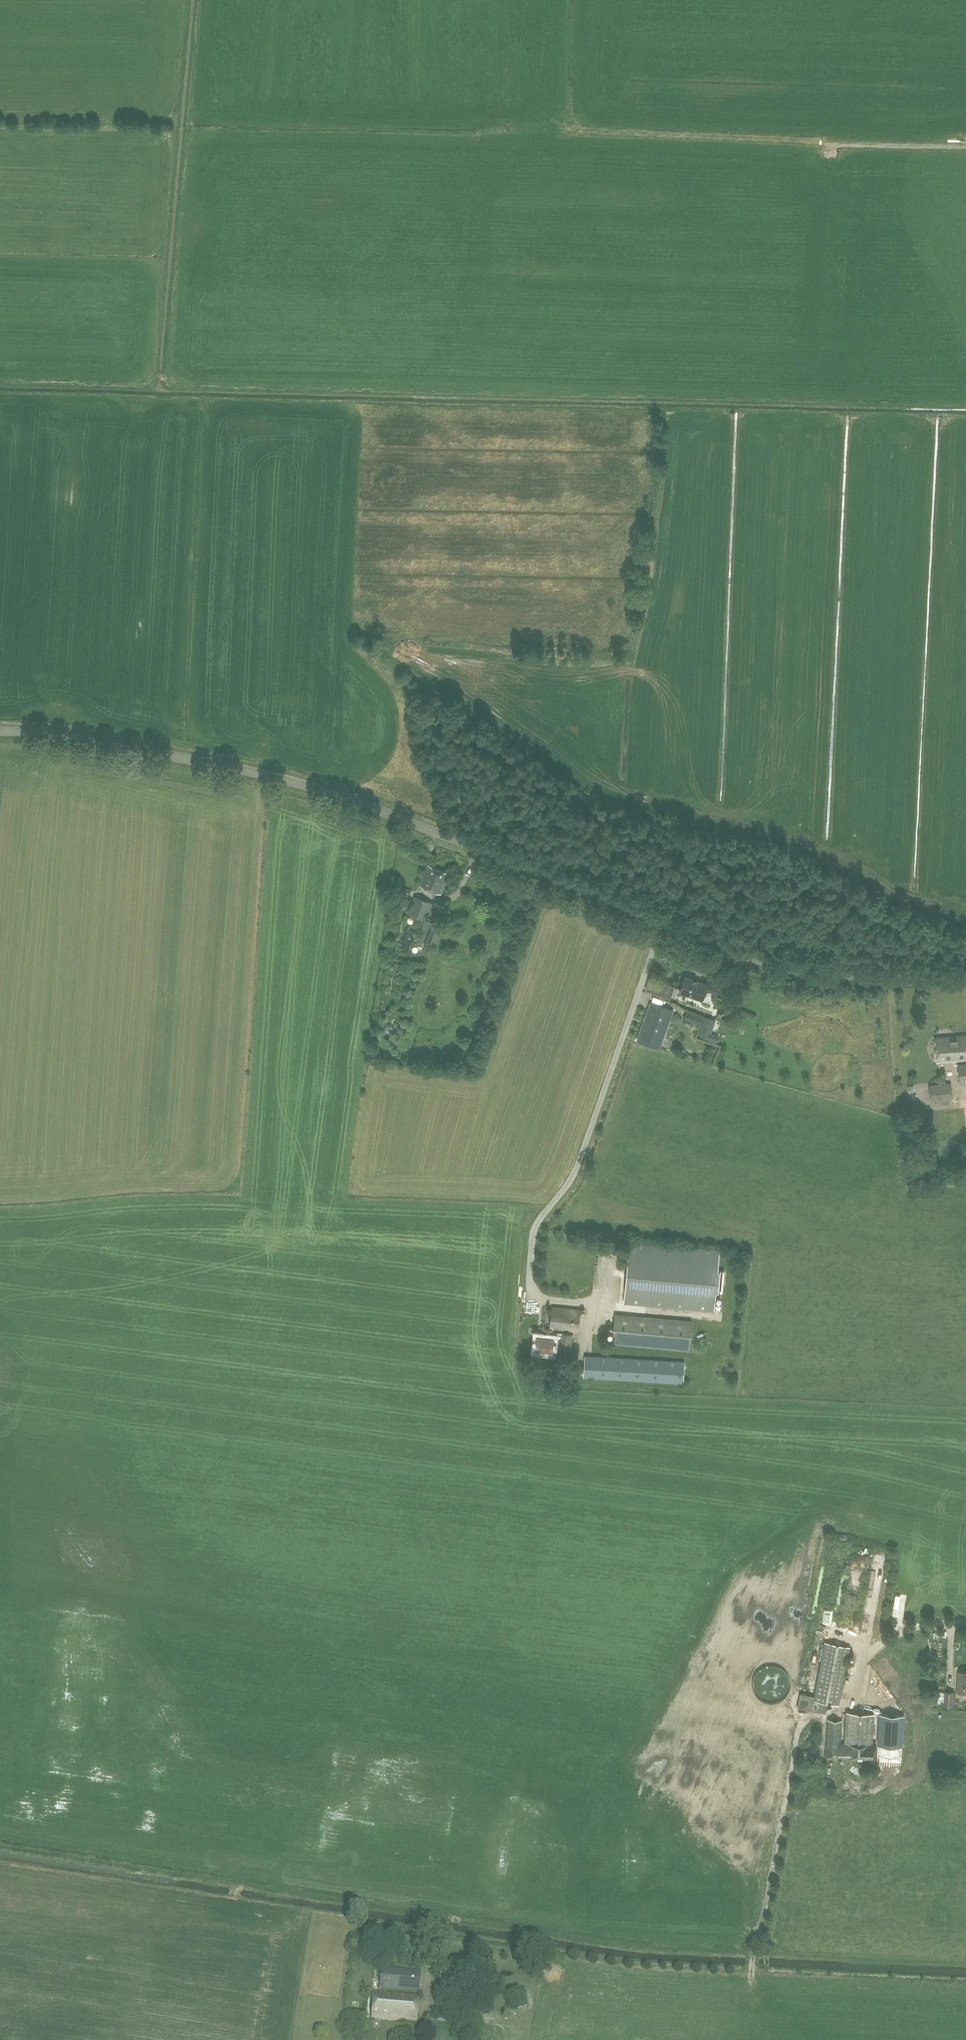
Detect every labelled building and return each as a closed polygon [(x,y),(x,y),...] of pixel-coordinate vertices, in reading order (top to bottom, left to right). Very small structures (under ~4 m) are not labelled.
[(427,864),(420,885),(440,892),(448,872),(427,864)] [(425,919),(431,902),(415,896),(408,912),(425,919)] [(439,924),(425,919),(417,938),(431,943),(439,924)] [(707,984),(685,976),(680,991),(702,999),(707,984)] [(671,999),(675,987),(665,983),(660,995),(671,999)] [(637,1040),(659,1048),(673,1010),(650,1002),(637,1040)] [(684,1018),(700,1024),(703,1016),(687,1010),(684,1018)] [(718,1038),(724,1018),(717,1016),(711,1036),(718,1038)] [(713,1024),(703,1020),(698,1035),(708,1039),(713,1024)] [(934,1037),(936,1060),(965,1058),(965,1035),(934,1037)] [(958,1064),(959,1082),(965,1081),(965,1063),(958,1064)] [(951,1083),(929,1085),(931,1099),(952,1097),(951,1083)] [(629,1242),(624,1302),(714,1310),(716,1292),(719,1292),(721,1270),(718,1270),(719,1250),(629,1242)] [(618,1263),(619,1250),(605,1248),(604,1262),(618,1263)] [(536,1349),(552,1350),(552,1345),(560,1346),(560,1348),(571,1349),(572,1333),(561,1332),(553,1332),(553,1328),(577,1331),(580,1309),(551,1306),(549,1327),(543,1327),(542,1336),(537,1336),(536,1349)] [(689,1350),(692,1321),(615,1314),(612,1343),(689,1350)] [(684,1362),(585,1356),(583,1376),(683,1382),(684,1362)] [(814,1700),(827,1702),(839,1704),(850,1646),(825,1642),(814,1696),(814,1700)] [(959,1671),(958,1691),(965,1692),(965,1671),(959,1671)] [(814,1700),(814,1696),(800,1693),(797,1707),(825,1712),(827,1702),(814,1700)] [(825,1756),(874,1759),(875,1744),(873,1744),(873,1714),(846,1711),(845,1739),(841,1739),(842,1720),(827,1719),(825,1756)] [(879,1714),(877,1761),(902,1763),(904,1715),(879,1714)] [(421,1971),(381,1968),(379,1989),(382,1989),(382,1993),(373,1993),(371,2019),(417,2023),(419,1997),(387,1994),(388,1989),(419,1992),(421,1971)] [(525,1996),(513,1999),(516,2008),(527,2005),(525,1996)] [(436,1999),(435,2011),(450,2012),(451,2001),(436,1999)] [(461,2003),(460,2013),(476,2015),(477,2004),(461,2003)]
